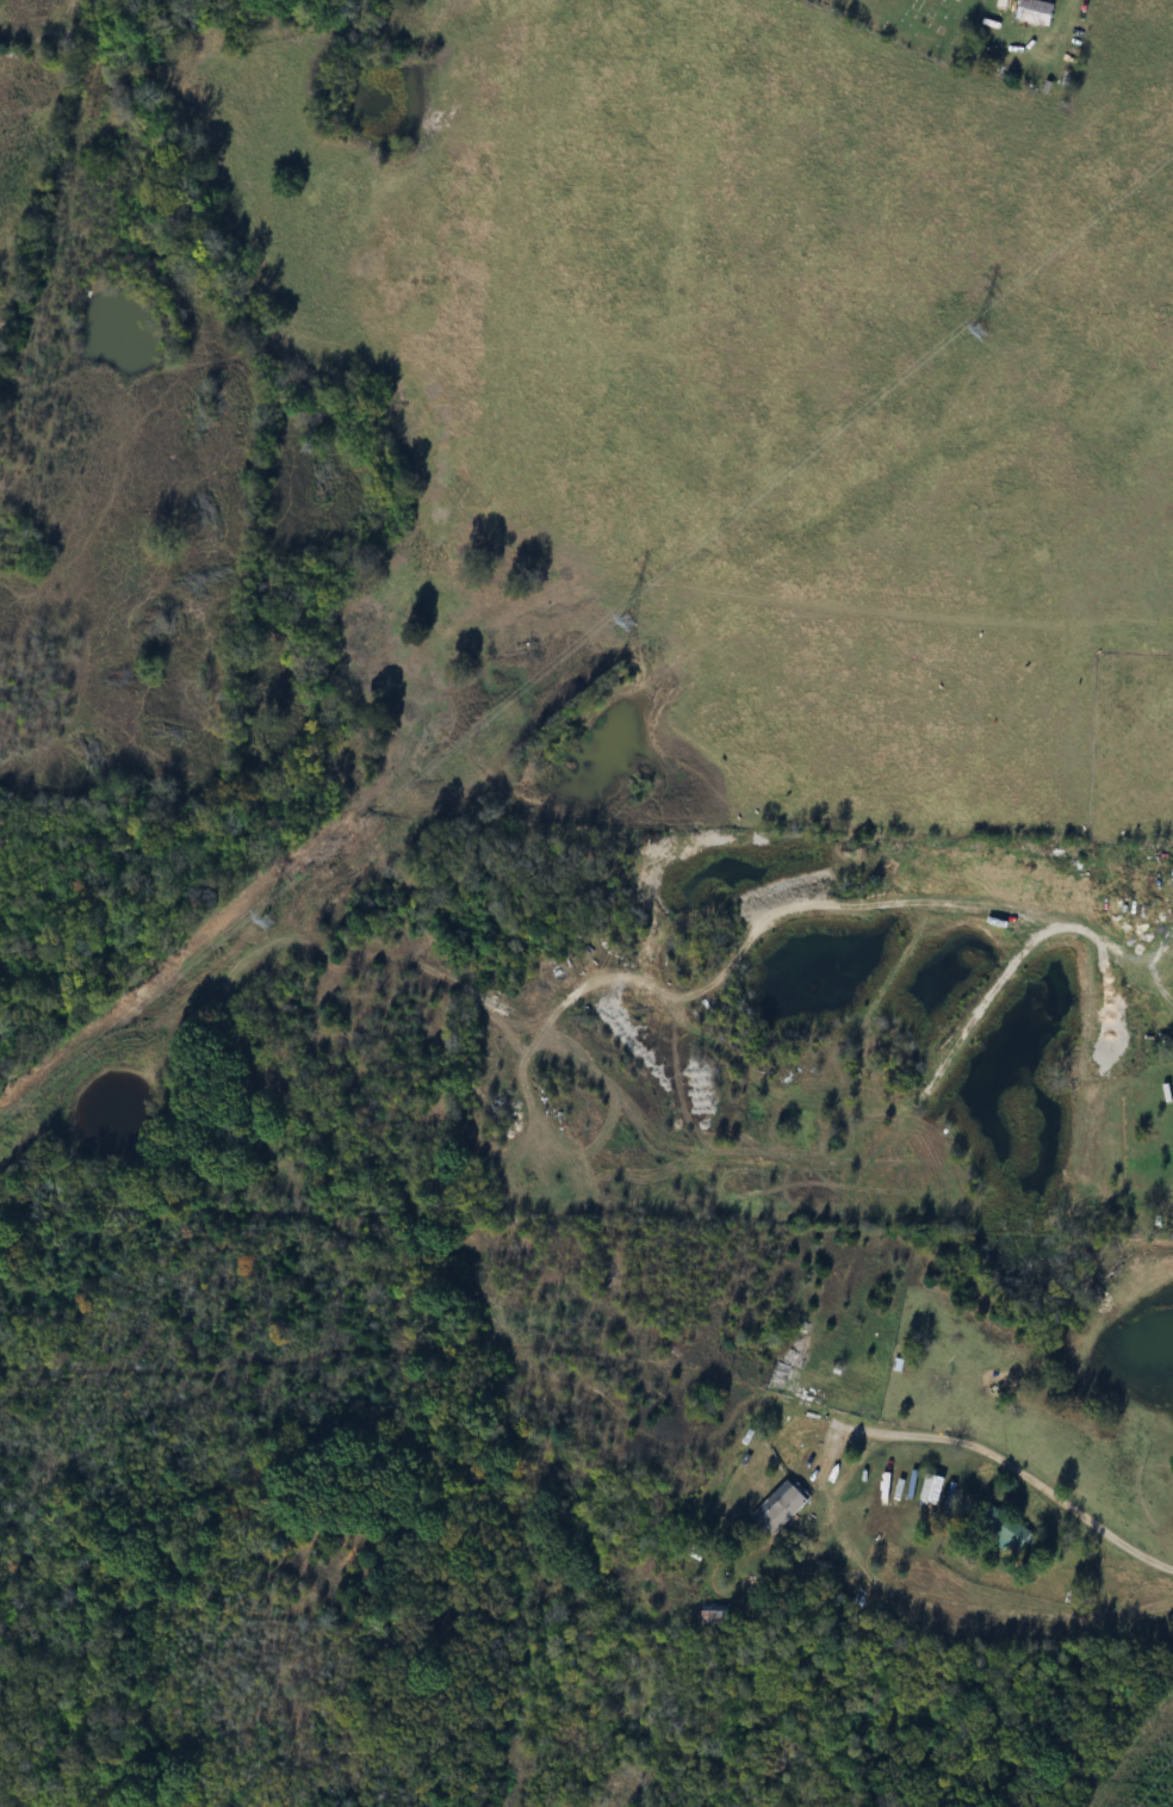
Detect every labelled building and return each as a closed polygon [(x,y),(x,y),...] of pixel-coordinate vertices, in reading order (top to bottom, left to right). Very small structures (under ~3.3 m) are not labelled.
[(1056,5),(1036,0),(1021,0),(1016,19),(1050,28),(1056,5)] [(918,1500),(937,1506),(946,1479),(927,1472),(918,1500)] [(809,1501),(795,1486),(758,1521),(773,1537),(809,1501)] [(973,1529),(1016,1558),(1033,1534),(990,1505),(973,1529)] [(701,1607),(701,1628),(725,1628),(725,1607),(701,1607)]
